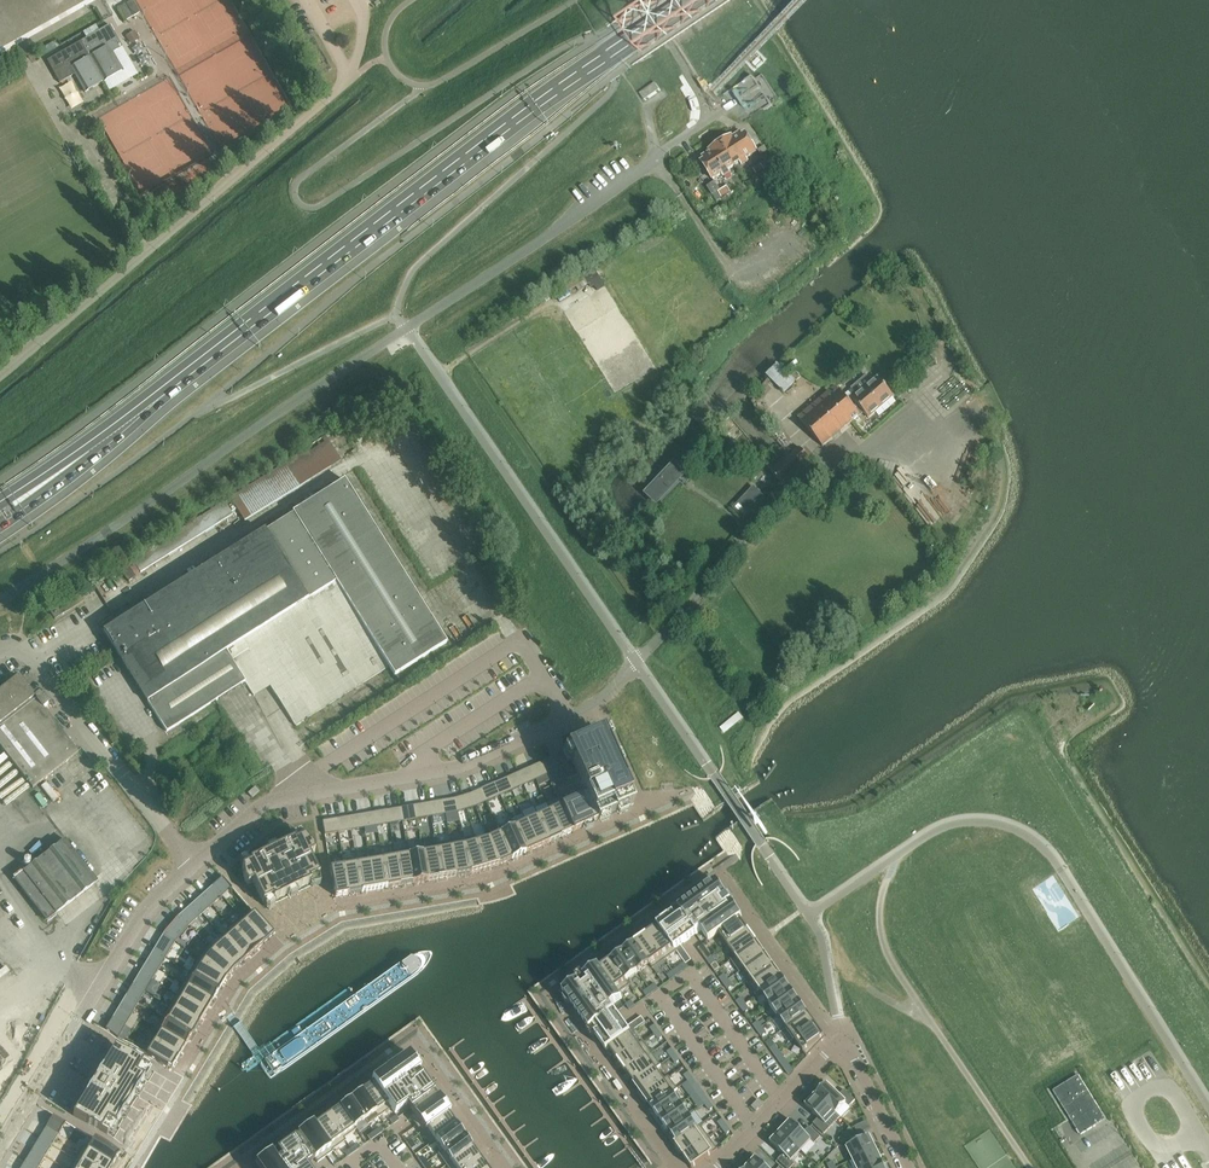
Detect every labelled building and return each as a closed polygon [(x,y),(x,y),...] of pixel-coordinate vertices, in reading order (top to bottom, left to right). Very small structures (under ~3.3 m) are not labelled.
[(132,1),(127,5),(134,17),(140,14),(132,1)] [(126,21),(133,18),(125,5),(119,9),(126,21)] [(47,61),(56,77),(60,84),(75,75),(85,93),(123,71),(113,54),(123,48),(110,26),(47,61)] [(134,32),(126,37),(130,43),(138,38),(134,32)] [(639,93),(644,100),(659,89),(654,83),(639,93)] [(728,171),(734,167),(739,163),(741,166),(748,162),(746,159),(756,153),(745,135),(742,136),(740,133),(732,139),(732,138),(709,152),(710,153),(702,158),(704,161),(701,163),(713,180),(722,175),(723,177),(730,173),(728,171)] [(760,165),(753,170),(756,175),(764,170),(760,165)] [(712,197),(718,193),(719,192),(714,184),(707,188),(712,197)] [(718,193),(721,198),(730,193),(726,188),(719,192),(718,193)] [(583,277),(575,282),(581,292),(585,289),(586,290),(601,280),(594,269),(583,277)] [(798,419),(823,448),(860,416),(859,415),(862,412),(868,419),(893,398),(877,379),(872,383),(866,376),(851,389),(857,396),(852,400),(853,401),(849,404),(835,387),(798,419)] [(761,448),(732,414),(717,426),(747,461),(761,448)] [(771,472),(781,484),(782,486),(811,461),(799,448),(771,472)] [(674,465),(646,494),(657,504),(685,475),(674,465)] [(636,539),(629,476),(610,478),(617,541),(636,539)] [(289,516),(290,518),(384,667),(389,675),(440,643),(340,484),(289,516)] [(742,503),(751,511),(759,502),(761,504),(767,497),(758,489),(755,493),(753,491),(742,503)] [(225,654),(242,681),(252,697),(268,687),(292,725),(384,667),(290,518),(265,533),(308,601),(225,654)] [(103,633),(147,702),(225,654),(308,601),(265,533),(264,531),(103,633)] [(65,613),(60,606),(60,605),(49,612),(54,620),(65,613)] [(225,654),(147,702),(164,730),(242,681),(225,654)] [(32,789),(78,753),(44,709),(48,706),(39,695),(35,698),(19,677),(0,692),(0,747),(32,789)] [(602,735),(542,762),(542,763),(547,775),(561,806),(573,833),(583,828),(585,833),(593,829),(591,824),(599,821),(601,826),(609,822),(608,817),(617,813),(619,817),(628,814),(626,809),(633,806),(618,772),(622,770),(618,759),(613,761),(607,747),(612,745),(607,735),(602,737),(602,735)] [(542,763),(530,768),(536,781),(547,775),(542,763)] [(530,768),(518,773),(524,786),(536,781),(530,768)] [(518,773),(506,778),(512,791),(524,786),(518,773)] [(506,778),(494,784),(500,797),(512,791),(506,778)] [(494,784),(481,789),(487,802),(500,797),(494,784)] [(255,788),(248,794),(252,799),(259,793),(255,788)] [(481,789),(470,794),(475,807),(487,802),(481,789)] [(470,794),(462,797),(466,810),(475,807),(470,794)] [(462,797),(455,799),(458,813),(466,810),(462,797)] [(455,799),(442,801),(445,815),(458,813),(455,799)] [(442,801),(428,803),(430,817),(445,815),(442,801)] [(428,803),(414,806),(416,820),(430,817),(428,803)] [(546,805),(535,810),(537,814),(536,814),(549,843),(561,838),(549,812),(547,805),(546,805)] [(414,806),(399,808),(402,822),(416,820),(414,806)] [(561,806),(549,812),(561,838),(573,833),(561,806)] [(399,808),(387,811),(389,825),(402,822),(399,808)] [(387,811),(374,813),(376,827),(389,825),(387,811)] [(374,813),(361,815),(363,829),(376,827),(374,813)] [(536,814),(524,819),(537,849),(549,843),(536,814)] [(361,815),(348,817),(350,831),(363,829),(361,815)] [(512,822),(511,822),(525,854),(537,849),(524,819),(523,816),(511,821),(512,822)] [(348,817),(335,819),(338,834),(350,831),(348,817)] [(335,819),(322,822),(325,836),(338,834),(335,819)] [(511,822),(498,828),(512,860),(525,854),(511,822)] [(500,833),(487,839),(499,866),(512,860),(498,828),(497,828),(500,833)] [(475,837),(464,840),(471,874),(485,870),(477,842),(475,837)] [(243,868),(242,869),(244,882),(248,886),(253,883),(263,904),(273,900),(274,902),(288,894),(289,894),(289,893),(294,891),(295,891),(296,891),(310,884),(309,882),(318,877),(319,877),(309,856),(314,854),(313,849),(304,838),(303,839),(295,843),(294,841),(276,850),(275,850),(275,851),(270,853),(269,853),(268,853),(250,862),(251,864),(243,868)] [(487,839),(477,842),(485,870),(499,866),(487,839)] [(65,840),(14,880),(47,922),(97,882),(65,840)] [(464,840),(449,842),(455,877),(471,874),(464,840)] [(756,847),(754,851),(758,857),(774,846),(770,840),(768,840),(765,840),(766,842),(756,849),(756,847)] [(449,842),(435,845),(435,847),(441,879),(455,877),(449,842)] [(421,847),(407,850),(412,884),(427,882),(421,847)] [(422,847),(421,847),(427,882),(441,879),(435,847),(422,850),(422,847)] [(407,850),(394,852),(394,855),(400,886),(412,884),(407,850)] [(381,854),(368,857),(368,859),(374,891),(387,889),(381,854)] [(382,854),(381,854),(387,889),(400,886),(394,855),(382,857),(382,854)] [(368,859),(356,861),(356,864),(361,893),(374,891),(368,859)] [(356,864),(343,866),(348,895),(361,893),(356,864)] [(343,866),(330,869),(335,898),(348,895),(343,866)] [(222,878),(213,886),(222,897),(232,888),(222,878)] [(673,915),(658,926),(677,953),(677,952),(676,950),(702,932),(709,941),(742,918),(731,903),(727,897),(716,882),(679,910),(673,914),(673,915)] [(213,886),(202,896),(212,906),(222,897),(213,886)] [(202,896),(192,904),(202,915),(212,906),(202,896)] [(192,904),(179,916),(190,926),(202,915),(192,904)] [(252,911),(243,920),(264,944),(274,935),(252,911)] [(163,934),(160,940),(172,947),(175,943),(189,927),(190,926),(179,916),(178,917),(163,934)] [(241,918),(230,927),(232,929),(253,953),(264,944),(243,920),(241,918)] [(742,918),(709,941),(709,942),(719,935),(727,946),(748,931),(740,919),(742,918)] [(658,927),(647,935),(665,961),(677,953),(658,926),(657,926),(658,927)] [(232,929),(222,938),(224,940),(243,962),(253,953),(232,929)] [(748,931),(727,946),(735,957),(730,961),(731,961),(757,943),(748,931)] [(647,935),(635,943),(653,969),(665,961),(647,935)] [(160,940),(153,951),(165,959),(172,947),(160,940)] [(224,940),(213,949),(233,972),(234,970),(243,962),(224,940)] [(635,943),(623,952),(638,973),(649,965),(653,970),(653,969),(635,943)] [(757,943),(731,961),(739,973),(765,954),(757,943)] [(198,959),(196,962),(226,980),(233,972),(213,949),(209,946),(198,959)] [(681,946),(676,950),(677,952),(677,953),(679,955),(685,951),(681,946)] [(153,951),(146,962),(159,970),(165,959),(153,951)] [(685,951),(679,955),(682,960),(688,956),(685,951)] [(707,951),(703,955),(707,961),(712,957),(707,951)] [(623,952),(611,960),(630,986),(627,981),(638,973),(623,952)] [(765,954),(739,973),(740,973),(742,972),(750,982),(747,984),(748,985),(774,966),(765,954)] [(688,956),(682,960),(686,965),(691,961),(688,956)] [(712,957),(707,961),(711,966),(716,963),(712,957)] [(599,967),(598,967),(622,1000),(618,994),(630,986),(611,960),(600,968),(599,967)] [(146,962),(139,974),(152,981),(159,970),(146,962)] [(196,962),(189,973),(219,991),(226,980),(196,962)] [(774,966),(748,985),(756,996),(782,978),(774,966)] [(578,982),(563,992),(590,1030),(591,1029),(595,1036),(606,1051),(631,1033),(627,1028),(612,1007),(622,1000),(598,967),(584,977),(578,982)] [(679,967),(673,972),(676,977),(682,972),(679,967)] [(673,972),(667,976),(670,981),(676,977),(673,972)] [(189,973),(183,984),(212,1002),(219,991),(189,973)] [(139,974),(133,985),(145,992),(152,981),(139,974)] [(724,975),(719,978),(724,984),(728,981),(724,975)] [(782,978),(756,996),(756,997),(761,994),(769,1005),(791,990),(782,978)] [(728,981),(724,984),(728,990),(733,987),(728,981)] [(183,984),(176,996),(205,1014),(212,1002),(183,984)] [(655,984),(649,989),(653,993),(659,989),(655,984)] [(133,985),(126,996),(138,1004),(145,992),(133,985)] [(649,989),(643,993),(647,998),(653,993),(649,989)] [(791,990),(769,1005),(778,1017),(799,1001),(791,990)] [(126,996),(119,1007),(131,1015),(138,1004),(126,996)] [(176,996),(169,1007),(199,1025),(205,1014),(176,996)] [(741,998),(736,1002),(740,1008),(745,1004),(741,998)] [(631,1001),(626,1005),(629,1010),(635,1006),(631,1001)] [(778,1017),(772,1021),(780,1033),(786,1028),(807,1013),(799,1001),(778,1017)] [(745,1004),(740,1008),(745,1014),(750,1010),(745,1004)] [(119,1007),(112,1019),(125,1026),(131,1015),(119,1007)] [(169,1007),(162,1018),(192,1036),(199,1025),(169,1007)] [(807,1013),(786,1028),(795,1040),(816,1025),(807,1013)] [(641,1017),(637,1021),(641,1026),(645,1023),(641,1017)] [(156,1028),(155,1029),(160,1032),(185,1047),(192,1036),(162,1018),(156,1028)] [(112,1019),(105,1030),(118,1037),(125,1026),(112,1019)] [(637,1021),(632,1024),(636,1030),(641,1026),(637,1021)] [(758,1022),(753,1025),(757,1031),(762,1028),(758,1022)] [(632,1024),(627,1028),(631,1033),(636,1030),(632,1024)] [(655,1025),(650,1029),(654,1035),(659,1031),(655,1025)] [(816,1025),(795,1040),(807,1058),(825,1038),(816,1025)] [(762,1028),(757,1031),(761,1037),(766,1034),(762,1028)] [(659,1031),(654,1035),(658,1040),(663,1037),(659,1031)] [(160,1032),(153,1044),(178,1059),(185,1047),(160,1032)] [(631,1033),(606,1051),(607,1051),(610,1049),(618,1061),(644,1042),(643,1042),(639,1045),(631,1034),(631,1033)] [(149,1041),(142,1052),(171,1070),(178,1059),(153,1044),(149,1041)] [(644,1042),(618,1061),(626,1072),(652,1054),(644,1042)] [(775,1045),(770,1049),(774,1055),(779,1051),(775,1045)] [(115,1047),(73,1117),(107,1137),(108,1136),(112,1138),(118,1129),(116,1127),(121,1119),(125,1122),(130,1114),(126,1111),(135,1096),(139,1099),(144,1091),(140,1088),(144,1080),(146,1081),(152,1071),(148,1069),(149,1068),(115,1047)] [(672,1049),(667,1052),(671,1058),(676,1055),(672,1049)] [(779,1051),(774,1055),(778,1061),(783,1057),(779,1051)] [(652,1054),(626,1072),(635,1084),(661,1066),(652,1054)] [(676,1055),(671,1058),(675,1064),(680,1061),(676,1055)] [(387,1070),(372,1081),(373,1083),(391,1109),(395,1114),(409,1104),(416,1113),(410,1118),(421,1133),(427,1129),(448,1114),(450,1112),(439,1097),(437,1098),(418,1072),(420,1070),(416,1065),(412,1060),(411,1058),(389,1073),(387,1070)] [(661,1066),(635,1084),(643,1096),(669,1077),(664,1080),(656,1070),(661,1066)] [(689,1072),(684,1076),(688,1082),(693,1078),(689,1072)] [(1078,1076),(1076,1077),(1053,1092),(1080,1136),(1106,1120),(1078,1076)] [(669,1077),(643,1096),(651,1108),(677,1089),(669,1077)] [(693,1078),(688,1082),(692,1088),(697,1084),(693,1078)] [(373,1083),(361,1091),(379,1117),(391,1109),(373,1083)] [(826,1084),(816,1095),(840,1118),(841,1119),(851,1109),(849,1107),(855,1101),(844,1090),(839,1096),(826,1084)] [(677,1089),(651,1108),(660,1120),(681,1104),(673,1093),(678,1090),(677,1089)] [(361,1091),(349,1100),(365,1121),(368,1125),(379,1117),(361,1091)] [(840,1118),(816,1095),(805,1106),(818,1119),(813,1124),(824,1135),(840,1118)] [(705,1096),(701,1099),(705,1105),(710,1102),(705,1096)] [(349,1100),(340,1107),(355,1127),(365,1121),(349,1100)] [(758,1100),(751,1108),(756,1112),(763,1105),(758,1100)] [(710,1102),(705,1105),(709,1111),(714,1108),(710,1102)] [(681,1104),(660,1120),(668,1131),(690,1116),(681,1104)] [(340,1107),(328,1116),(344,1139),(357,1130),(355,1127),(340,1107)] [(448,1114),(427,1129),(435,1140),(456,1125),(448,1114)] [(53,1116),(46,1127),(59,1135),(66,1123),(53,1116)] [(328,1116),(314,1125),(333,1151),(346,1141),(344,1139),(328,1116)] [(690,1116),(668,1131),(676,1143),(674,1144),(675,1145),(701,1126),(700,1126),(698,1127),(690,1116)] [(396,1117),(390,1121),(393,1125),(399,1121),(396,1117)] [(722,1119),(717,1123),(722,1129),(727,1125),(722,1119)] [(820,1138),(809,1127),(804,1133),(791,1121),(781,1132),(801,1151),(811,1141),(814,1144),(820,1138)] [(258,1162),(262,1167),(307,1167),(306,1166),(315,1160),(317,1163),(333,1152),(333,1151),(314,1125),(313,1123),(297,1134),(298,1136),(272,1155),(271,1153),(265,1157),(260,1161),(258,1162)] [(456,1125),(435,1140),(443,1151),(463,1136),(456,1125)] [(727,1125),(722,1129),(726,1135),(731,1131),(727,1125)] [(701,1126),(675,1145),(683,1156),(709,1138),(701,1126)] [(46,1127),(39,1139),(52,1146),(59,1135),(46,1127)] [(380,1129),(374,1133),(377,1137),(382,1133),(380,1129)] [(801,1151),(781,1132),(770,1143),(783,1155),(778,1161),(785,1167),(792,1167),(795,1165),(791,1161),(801,1151)] [(443,1151),(438,1154),(447,1167),(472,1149),(463,1136),(443,1151)] [(853,1160),(875,1149),(869,1136),(847,1147),(853,1160)] [(683,1156),(691,1167),(693,1167),(718,1150),(709,1138),(683,1156)] [(39,1139),(33,1150),(45,1157),(52,1146),(39,1139)] [(410,1140),(406,1143),(410,1149),(414,1146),(410,1140)] [(88,1152),(87,1152),(112,1167),(119,1156),(114,1153),(111,1151),(107,1148),(94,1141),(93,1143),(88,1152)] [(357,1145),(351,1149),(354,1153),(359,1149),(357,1145)] [(447,1167),(448,1167),(472,1167),(481,1161),(472,1149),(447,1167)] [(881,1161),(875,1149),(853,1160),(857,1167),(868,1167),(881,1161)] [(26,1161),(37,1167),(39,1167),(45,1157),(33,1150),(26,1161)] [(81,1164),(88,1167),(112,1167),(87,1152),(81,1164)] [(422,1157),(418,1160),(423,1166),(427,1163),(422,1157)] [(758,1160),(756,1158),(747,1167),(767,1167),(758,1160)]
